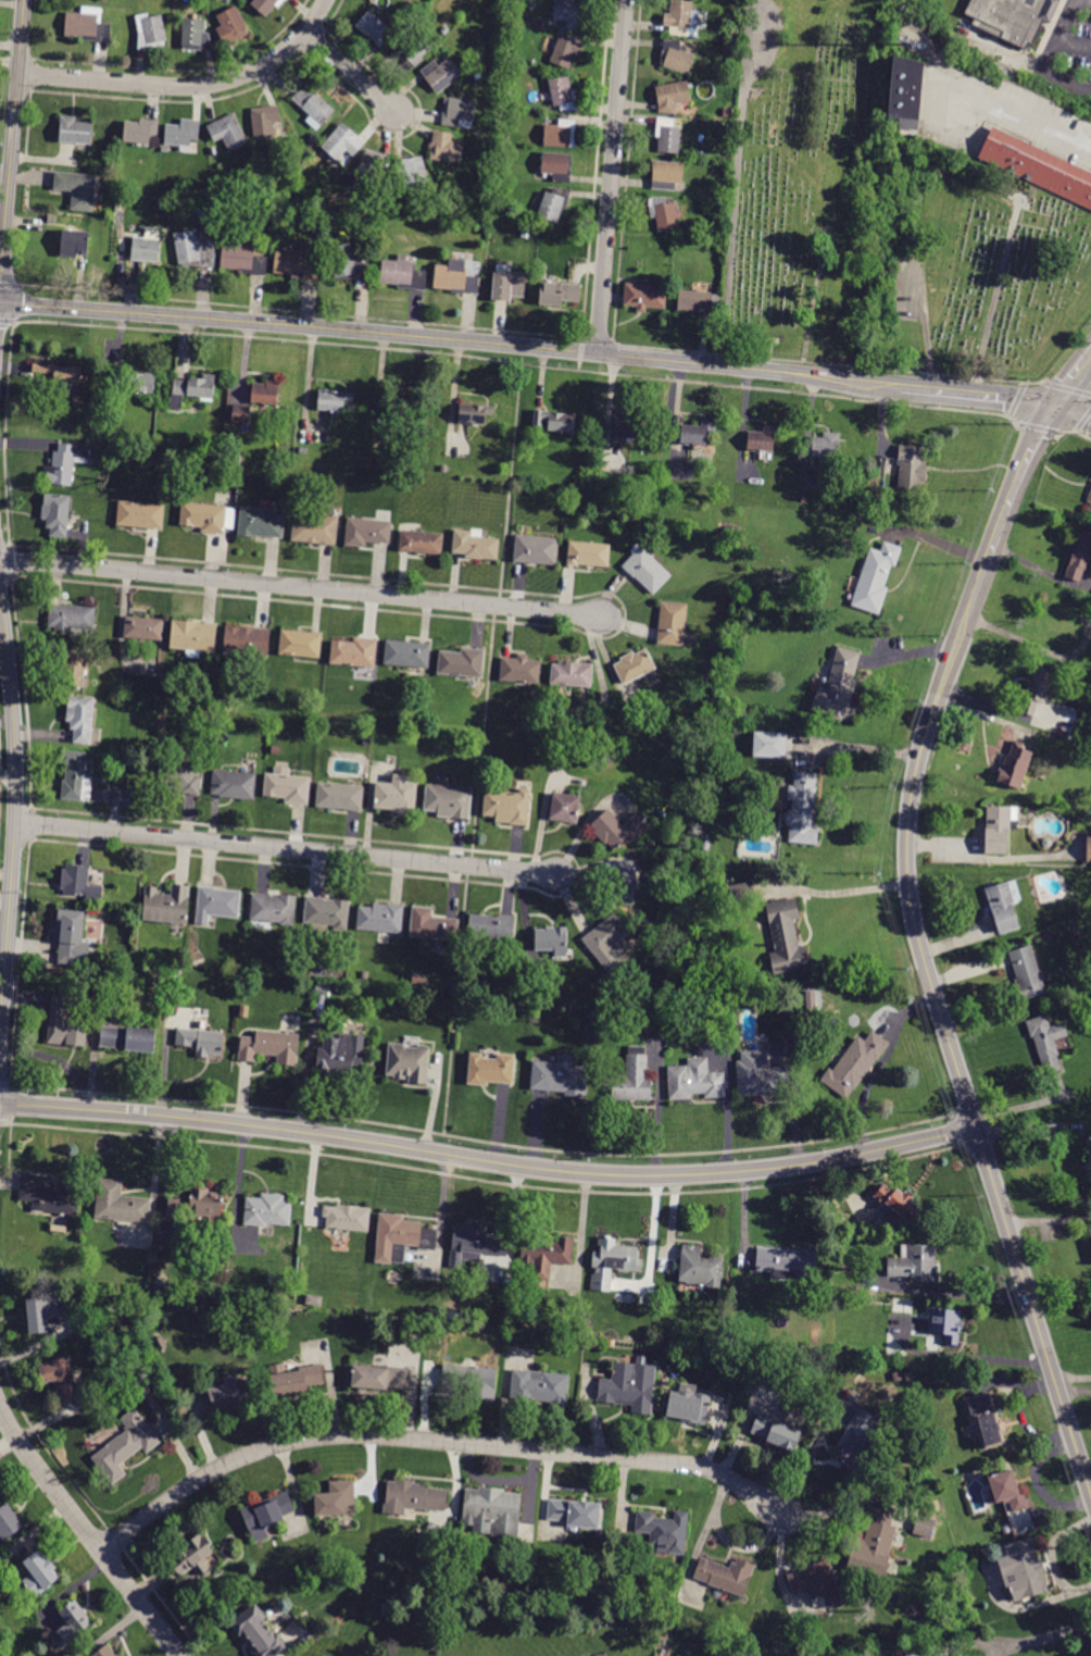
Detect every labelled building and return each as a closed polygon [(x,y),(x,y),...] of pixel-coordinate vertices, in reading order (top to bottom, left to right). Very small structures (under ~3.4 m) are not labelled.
[(251,3),(254,0),(284,0),(278,8),(276,5),(266,17),(251,3)] [(553,20),(554,0),(570,0),(586,1),(584,22),(582,22),(581,28),(581,29),(565,28),(566,21),(553,20)] [(665,13),(672,14),(673,0),(692,2),(692,11),(699,11),(698,29),(693,28),(692,35),(684,35),(684,37),(669,36),(670,26),(664,25),(665,13)] [(964,14),(1028,46),(1050,0),(971,0),(964,14)] [(95,41),(83,40),(83,37),(65,36),(66,12),(81,13),(81,7),(103,8),(102,23),(111,24),(110,42),(95,41)] [(225,45),(217,30),(223,27),(217,16),(236,7),(249,33),(225,45)] [(380,46),(379,48),(363,39),(366,36),(355,26),(369,11),(393,33),(380,46)] [(139,49),(137,50),(139,36),(136,16),(148,14),(149,17),(161,15),(165,45),(139,49)] [(183,49),(184,20),(204,21),(204,33),(209,34),(212,51),(183,49)] [(393,52),(393,51),(405,38),(402,36),(411,26),(434,48),(413,70),(393,52)] [(559,40),(560,38),(566,40),(567,34),(584,36),(582,46),(579,55),(575,54),(569,69),(551,62),(559,40)] [(664,40),(680,40),(678,50),(694,55),(689,75),(661,66),(662,54),(664,48),(664,40)] [(894,52),(889,115),(919,120),(925,62),(894,52)] [(733,66),(726,65),(727,58),(735,58),(733,66)] [(449,60),(450,59),(462,75),(438,94),(421,72),(435,61),(439,66),(449,60)] [(476,80),(474,75),(481,72),(484,78),(476,80)] [(578,111),(561,111),(560,104),(554,105),(549,80),(569,76),(573,91),(575,91),(578,111)] [(676,104),(675,114),(659,112),(660,107),(655,87),(687,82),(691,101),(676,104)] [(300,91),(314,94),(315,92),(336,110),(318,130),(308,122),(311,116),(292,99),(300,91)] [(442,117),(444,97),(475,100),(472,129),(441,125),(442,117)] [(276,103),(283,120),(274,123),(275,138),(254,140),(252,112),(276,103)] [(725,117),(725,109),(732,108),(733,117),(725,117)] [(234,113),(248,142),(229,152),(223,138),(215,142),(208,126),(234,113)] [(61,142),(59,142),(61,116),(76,117),(76,122),(92,123),(91,145),(61,142)] [(678,153),(657,152),(659,137),(656,136),(657,126),(655,116),(675,117),(675,127),(680,127),(678,153)] [(159,117),(158,135),(160,136),(160,148),(137,146),(137,142),(124,141),(125,121),(139,122),(139,119),(152,120),(159,117)] [(200,121),(198,141),(191,140),(191,147),(165,145),(166,124),(181,125),(181,119),(200,121)] [(576,148),(544,146),(546,125),(559,126),(560,120),(576,121),(575,140),(576,148)] [(352,155),(347,150),(337,161),(322,147),(342,124),(363,144),(352,155)] [(731,137),(720,137),(722,124),(731,125),(731,137)] [(977,155),(991,124),(1030,142),(1015,173),(977,155)] [(434,132),(453,134),(452,141),(463,144),(460,164),(429,159),(434,132)] [(481,141),(475,138),(477,132),(485,134),(481,141)] [(315,145),(309,139),(315,133),(322,138),(315,145)] [(1090,208),(1090,171),(1030,142),(1015,173),(1090,208)] [(386,160),(377,187),(356,180),(363,155),(364,155),(366,149),(387,155),(386,160)] [(569,183),(553,182),(554,174),(541,173),(543,152),(572,154),(569,183)] [(412,159),(423,155),(429,186),(407,190),(394,189),(396,162),(398,162),(398,159),(412,159)] [(668,184),(667,190),(652,189),(653,169),(652,161),(684,163),(681,184),(668,184)] [(59,173),(96,176),(92,211),(72,209),(73,191),(54,189),(55,172),(59,173)] [(255,190),(253,180),(261,178),(264,188),(255,190)] [(1011,182),(1007,198),(1031,202),(1036,187),(1011,182)] [(509,194),(504,194),(504,185),(513,186),(512,194),(509,194)] [(564,210),(562,209),(556,222),(537,215),(546,190),(552,194),(554,188),(572,189),(564,210)] [(650,197),(664,197),(665,203),(676,202),(679,228),(659,232),(656,217),(651,219),(649,206),(650,197)] [(388,216),(379,215),(380,208),(389,209),(388,216)] [(460,222),(449,221),(449,213),(461,214),(460,222)] [(529,239),(522,238),(523,228),(530,229),(529,239)] [(83,232),(90,233),(87,254),(77,253),(77,258),(61,256),(63,229),(83,232)] [(197,233),(199,242),(212,240),(216,253),(214,269),(179,264),(174,234),(197,229),(197,233)] [(133,260),(131,260),(134,237),(161,240),(158,263),(133,260)] [(355,279),(346,279),(336,282),(327,249),(350,244),(353,254),(360,253),(362,263),(372,264),(369,282),(355,279)] [(251,273),(238,272),(238,270),(221,267),(223,245),(254,248),(254,257),(267,258),(266,275),(251,273)] [(317,279),(317,281),(291,278),(291,274),(275,273),(277,250),(309,253),(308,261),(319,263),(317,279)] [(412,264),(412,271),(426,272),(425,290),(398,287),(399,285),(380,284),(383,260),(412,262),(412,264)] [(465,292),(453,291),(453,289),(435,287),(437,265),(450,266),(451,260),(466,261),(466,264),(481,266),(478,295),(465,292)] [(511,266),(512,266),(512,272),(527,274),(525,298),(511,297),(511,303),(492,301),(494,273),(498,273),(498,265),(511,266)] [(579,286),(578,301),(562,300),(561,307),(539,304),(541,283),(579,286)] [(626,284),(667,287),(665,309),(647,308),(645,313),(638,313),(638,307),(624,306),(626,284)] [(710,312),(678,310),(679,290),(711,292),(710,312)] [(34,364),(34,363),(81,368),(79,386),(53,384),(54,374),(33,373),(34,364)] [(158,374),(156,393),(127,390),(128,385),(124,384),(124,386),(122,386),(121,391),(113,391),(115,371),(158,374)] [(189,381),(189,377),(203,378),(203,374),(215,375),(213,400),(183,397),(181,409),(172,408),(174,379),(189,381)] [(277,406),(251,402),(253,383),(266,385),(267,381),(279,383),(277,406)] [(353,401),(344,400),(344,411),(318,409),(319,390),(353,394),(353,401)] [(415,418),(389,415),(391,397),(425,400),(424,409),(416,408),(415,418)] [(459,423),(461,403),(494,407),(493,415),(487,414),(486,425),(459,423)] [(250,406),(249,424),(233,422),(234,404),(250,406)] [(574,433),(549,431),(549,420),(542,420),(542,427),(534,426),(535,410),(575,413),(574,433)] [(614,437),(616,419),(627,420),(627,413),(642,415),(640,440),(614,437)] [(682,425),(702,427),(702,421),(716,422),(715,432),(708,432),(707,446),(680,444),(682,425)] [(747,450),(749,432),(763,433),(764,426),(776,427),(774,452),(747,450)] [(812,456),(813,437),(824,438),(824,432),(840,433),(838,458),(812,456)] [(89,446),(88,463),(75,462),(73,485),(47,483),(48,466),(52,466),(53,451),(58,452),(59,444),(89,446)] [(116,455),(106,453),(108,445),(117,446),(116,455)] [(899,445),(924,447),(923,462),(927,462),(925,483),(921,482),(920,490),(898,488),(900,465),(898,464),(899,445)] [(392,469),(383,468),(383,460),(393,461),(392,469)] [(67,538),(49,537),(50,528),(46,528),(47,520),(42,520),(45,494),(72,496),(67,538)] [(116,525),(118,500),(165,505),(162,530),(116,525)] [(226,507),(224,535),(200,533),(201,527),(179,525),(181,502),(226,507)] [(285,511),(281,540),(238,536),(241,507),(285,511)] [(291,541),(293,512),(339,516),(336,545),(291,541)] [(392,522),(390,545),(366,543),(365,548),(344,546),(348,518),(392,522)] [(735,535),(726,535),(726,526),(735,526),(735,535)] [(399,551),(401,530),(444,534),(442,556),(399,551)] [(499,539),(498,561),(466,558),(466,553),(452,552),(454,530),(471,531),(471,530),(482,531),(482,538),(499,539)] [(1081,530),(1090,533),(1090,562),(1090,561),(1087,571),(1084,570),(1080,583),(1065,577),(1081,530)] [(514,561),(516,534),(559,538),(556,565),(514,561)] [(568,565),(570,540),(611,545),(609,570),(568,565)] [(870,548),(881,551),(885,541),(902,548),(895,566),(891,565),(883,587),(888,588),(879,615),(851,606),(870,548)] [(672,576),(653,596),(623,566),(634,555),(630,551),(638,544),(672,576)] [(662,607),(662,601),(688,603),(684,646),(659,644),(662,607)] [(49,605),(97,607),(96,630),(72,628),(72,632),(55,631),(55,627),(48,627),(49,605)] [(125,615),(164,620),(162,640),(124,637),(125,615)] [(217,625),(215,652),(202,651),(201,659),(187,657),(187,651),(170,649),(173,621),(217,625)] [(271,630),(268,658),(224,653),(226,625),(271,630)] [(323,634),(321,659),(279,655),(281,630),(323,634)] [(375,639),(377,639),(375,669),(329,664),(331,640),(354,643),(354,637),(375,639)] [(431,644),(429,669),(384,664),(386,639),(431,644)] [(854,678),(858,678),(852,705),(857,707),(854,720),(843,718),(842,721),(830,718),(831,715),(812,710),(818,687),(827,689),(838,647),(861,653),(854,678)] [(81,650),(80,659),(87,660),(85,688),(59,686),(62,648),(81,650)] [(485,650),(481,678),(437,674),(439,650),(461,652),(462,648),(485,650)] [(655,670),(624,685),(614,665),(622,661),(620,658),(635,651),(636,653),(647,648),(656,669),(655,670)] [(500,681),(502,658),(517,659),(518,653),(529,655),(529,660),(541,662),(539,685),(500,681)] [(550,684),(552,664),(560,664),(561,661),(593,664),(592,688),(550,684)] [(1044,704),(1039,702),(1034,717),(1020,712),(1029,684),(1026,683),(1028,676),(1032,677),(1036,665),(1054,672),(1044,704)] [(91,745),(73,743),(74,731),(71,730),(71,723),(66,722),(68,696),(96,698),(91,745)] [(786,732),(754,731),(753,756),(785,757),(786,732)] [(1023,743),(1025,744),(1023,749),(1033,752),(1020,789),(998,781),(1006,755),(1010,755),(1014,739),(1023,743)] [(91,800),(90,802),(61,799),(63,780),(65,781),(66,764),(62,764),(63,751),(87,754),(86,758),(95,759),(91,800)] [(139,771),(134,761),(139,759),(145,769),(139,771)] [(188,765),(197,767),(196,776),(201,777),(200,796),(170,793),(171,787),(158,786),(159,763),(188,765)] [(293,805),(286,804),(286,798),(264,797),(265,774),(276,774),(277,767),(291,768),(290,775),(311,776),(310,806),(293,805)] [(258,774),(254,800),(210,796),(213,770),(258,774)] [(818,773),(813,826),(819,827),(817,845),(789,842),(790,825),(787,825),(788,810),(792,810),(793,800),(788,799),(790,786),(794,786),(797,771),(818,773)] [(409,775),(407,781),(417,782),(415,817),(399,815),(400,812),(391,812),(391,810),(374,809),(376,782),(392,783),(392,774),(409,775)] [(315,808),(317,782),(364,787),(362,812),(315,808)] [(437,817),(437,812),(424,811),(427,784),(474,788),(471,820),(437,817)] [(510,825),(510,824),(494,822),(496,818),(481,815),(485,789),(519,793),(519,788),(531,789),(527,827),(510,825)] [(580,797),(577,824),(549,820),(553,793),(580,797)] [(1011,825),(1011,830),(1007,830),(1006,854),(986,854),(987,807),(1011,807),(1011,825)] [(652,825),(634,842),(631,838),(617,852),(591,825),(607,809),(624,825),(638,811),(652,825)] [(710,851),(702,850),(704,838),(711,839),(710,851)] [(616,859),(634,861),(634,869),(637,870),(635,906),(613,904),(613,894),(612,894),(613,876),(615,876),(616,859)] [(90,868),(89,885),(102,886),(101,902),(86,901),(86,897),(63,894),(64,889),(60,889),(62,869),(66,870),(66,864),(90,868)] [(756,899),(731,904),(728,886),(753,881),(756,899)] [(1015,904),(1012,905),(1019,927),(999,934),(986,888),(1008,882),(1015,904)] [(190,885),(186,924),(142,920),(146,886),(158,887),(156,895),(172,896),(173,884),(190,885)] [(241,891),(239,919),(210,917),(209,926),(196,925),(199,887),(241,891)] [(298,897),(294,926),(250,922),(252,893),(298,897)] [(350,900),(348,932),(334,931),(335,926),(328,925),(327,933),(312,932),(313,924),(303,923),(306,897),(350,900)] [(800,919),(794,920),(799,947),(805,946),(810,968),(774,974),(769,954),(775,952),(766,904),(795,898),(800,919)] [(404,907),(401,934),(355,930),(359,906),(374,907),(374,904),(404,907)] [(460,919),(457,942),(410,937),(413,906),(434,908),(432,917),(460,919)] [(85,919),(83,943),(90,943),(88,964),(81,964),(81,966),(58,964),(59,944),(53,943),(55,918),(59,919),(59,909),(86,911),(85,919)] [(515,917),(513,945),(497,943),(497,941),(479,938),(479,942),(467,939),(469,912),(515,917)] [(618,943),(631,959),(611,975),(582,939),(615,913),(630,933),(618,943)] [(536,930),(546,930),(546,926),(567,926),(566,957),(553,957),(554,950),(535,950),(536,930)] [(1008,954),(1008,952),(1031,945),(1045,993),(1020,1001),(1014,980),(1016,979),(1008,954)] [(135,958),(127,958),(128,949),(136,949),(135,958)] [(740,1003),(736,994),(744,988),(749,997),(740,1003)] [(68,997),(67,1010),(64,1010),(63,1020),(88,1022),(86,1047),(48,1043),(52,996),(68,997)] [(249,1018),(240,1018),(242,1006),(250,1006),(249,1018)] [(1048,1074),(1044,1075),(1032,1037),(1030,1037),(1025,1021),(1046,1014),(1051,1026),(1064,1023),(1068,1036),(1054,1041),(1059,1055),(1057,1056),(1062,1070),(1048,1074)] [(156,1029),(154,1054),(99,1048),(101,1023),(156,1029)] [(224,1032),(223,1056),(210,1055),(209,1059),(196,1058),(197,1047),(175,1046),(176,1029),(224,1032)] [(300,1034),(298,1067),(277,1064),(277,1056),(255,1054),(255,1062),(238,1061),(240,1035),(256,1036),(256,1031),(300,1034)] [(890,1044),(877,1061),(876,1061),(854,1091),(853,1090),(847,1099),(820,1080),(829,1068),(832,1070),(857,1035),(865,1041),(871,1031),(890,1044)] [(364,1036),(362,1067),(353,1066),(353,1073),(316,1070),(318,1047),(323,1048),(324,1036),(338,1038),(338,1034),(364,1036)] [(428,1084),(410,1083),(411,1076),(406,1076),(406,1080),(396,1079),(396,1075),(388,1075),(390,1044),(406,1045),(405,1047),(417,1047),(417,1046),(421,1046),(421,1045),(430,1046),(428,1084)] [(647,1076),(652,1076),(651,1100),(612,1099),(612,1092),(604,1092),(604,1074),(626,1074),(627,1055),(629,1055),(629,1046),(642,1047),(642,1055),(648,1055),(647,1076)] [(780,1084),(781,1094),(739,1096),(737,1061),(741,1061),(741,1051),(767,1050),(768,1067),(789,1066),(790,1084),(780,1084)] [(516,1056),(513,1085),(489,1083),(488,1087),(467,1085),(471,1053),(484,1054),(482,1058),(497,1059),(497,1054),(516,1056)] [(530,1090),(532,1061),(557,1063),(559,1054),(575,1055),(574,1064),(589,1066),(586,1099),(565,1097),(565,1093),(530,1090)] [(705,1098),(705,1093),(690,1094),(690,1099),(669,1100),(667,1067),(688,1066),(688,1058),(707,1057),(708,1073),(725,1072),(726,1097),(705,1098)] [(22,1176),(39,1179),(38,1187),(58,1190),(59,1180),(81,1182),(78,1215),(33,1211),(34,1201),(20,1200),(22,1176)] [(150,1199),(151,1199),(149,1223),(96,1218),(99,1179),(123,1181),(122,1196),(150,1199)] [(874,1197),(885,1184),(894,1192),(896,1188),(903,1194),(905,1192),(914,1199),(912,1201),(917,1206),(917,1207),(923,1211),(912,1224),(906,1220),(905,1220),(886,1204),(883,1207),(873,1197),(874,1197)] [(198,1188),(223,1191),(221,1217),(186,1215),(186,1216),(167,1215),(168,1196),(190,1197),(190,1187),(198,1188)] [(247,1225),(243,1225),(246,1197),(262,1198),(262,1194),(284,1195),(283,1199),(292,1200),(290,1225),(266,1223),(266,1227),(247,1225)] [(324,1206),(337,1207),(337,1205),(372,1207),(369,1233),(326,1229),(327,1217),(323,1217),(324,1206)] [(415,1246),(406,1245),(404,1266),(375,1262),(379,1213),(404,1216),(404,1220),(423,1222),(422,1228),(438,1229),(436,1252),(417,1249),(417,1246),(415,1246)] [(481,1261),(480,1262),(462,1261),(462,1268),(449,1267),(452,1229),(472,1230),(472,1225),(488,1228),(487,1237),(510,1240),(507,1258),(481,1256),(481,1261)] [(535,1280),(531,1280),(532,1272),(519,1271),(523,1231),(546,1233),(544,1241),(556,1242),(557,1236),(575,1237),(573,1267),(551,1265),(550,1281),(535,1280)] [(613,1279),(612,1292),(590,1291),(591,1274),(594,1274),(595,1268),(592,1268),(593,1252),(600,1252),(601,1246),(598,1245),(599,1236),(616,1238),(615,1245),(639,1247),(638,1258),(642,1259),(640,1273),(613,1270),(613,1279)] [(682,1248),(682,1244),(701,1246),(700,1258),(710,1259),(710,1254),(724,1256),(720,1287),(687,1284),(687,1282),(679,1281),(682,1248)] [(889,1265),(889,1257),(901,1257),(901,1245),(937,1245),(936,1282),(911,1282),(911,1277),(889,1277),(889,1265)] [(757,1250),(757,1247),(802,1252),(803,1248),(817,1249),(814,1279),(798,1278),(797,1281),(770,1279),(772,1271),(755,1270),(757,1250)] [(60,1316),(60,1318),(48,1319),(49,1333),(29,1335),(26,1299),(59,1296),(60,1316)] [(929,1318),(930,1308),(962,1311),(961,1320),(963,1321),(962,1329),(961,1329),(958,1345),(945,1344),(945,1335),(928,1333),(929,1318)] [(60,1400),(53,1381),(43,1385),(37,1365),(67,1355),(79,1394),(60,1400)] [(599,1382),(600,1379),(612,1380),(614,1360),(636,1362),(637,1355),(647,1356),(645,1365),(656,1366),(652,1416),(631,1414),(632,1405),(598,1403),(599,1382)] [(303,1367),(322,1364),(325,1383),(308,1386),(309,1393),(274,1398),(268,1366),(286,1364),(287,1373),(301,1371),(300,1367),(303,1367)] [(409,1390),(387,1387),(387,1391),(352,1387),(353,1365),(388,1368),(388,1367),(411,1369),(410,1390),(409,1390)] [(442,1368),(442,1365),(497,1369),(494,1400),(468,1399),(469,1387),(441,1386),(442,1368)] [(537,1400),(511,1398),(514,1370),(569,1375),(566,1408),(552,1407),(552,1403),(537,1400)] [(895,1383),(892,1373),(900,1371),(902,1381),(895,1383)] [(210,1415),(209,1416),(203,1398),(210,1397),(209,1390),(226,1384),(225,1378),(237,1374),(239,1382),(248,1379),(253,1397),(241,1400),(243,1405),(210,1415)] [(142,1398),(140,1400),(128,1386),(140,1377),(152,1391),(142,1398)] [(989,1392),(991,1392),(995,1409),(998,1408),(1001,1419),(1002,1419),(1005,1433),(1003,1433),(1006,1444),(982,1452),(975,1424),(971,1425),(965,1398),(989,1392)] [(706,1422),(706,1424),(681,1420),(681,1419),(666,1417),(670,1393),(689,1397),(690,1394),(711,1397),(706,1422)] [(159,1445),(147,1454),(142,1448),(120,1466),(127,1474),(112,1485),(90,1457),(127,1430),(120,1420),(135,1408),(162,1443),(159,1445)] [(860,1408),(878,1420),(866,1441),(877,1458),(871,1461),(873,1462),(852,1476),(838,1455),(840,1452),(835,1448),(860,1408)] [(779,1422),(802,1432),(793,1454),(785,1450),(783,1452),(765,1444),(766,1440),(751,1433),(758,1414),(779,1422)] [(988,1477),(1013,1469),(1020,1494),(1024,1493),(1029,1508),(1012,1514),(1008,1503),(1003,1504),(1002,1501),(991,1504),(988,1495),(993,1493),(988,1477)] [(416,1509),(406,1508),(405,1516),(384,1514),(386,1481),(396,1482),(397,1479),(414,1480),(414,1483),(428,1484),(428,1487),(448,1490),(447,1511),(416,1509)] [(355,1496),(356,1515),(316,1517),(315,1494),(330,1494),(330,1482),(354,1481),(355,1496)] [(505,1490),(505,1492),(523,1494),(518,1547),(497,1546),(498,1539),(492,1539),(494,1524),(491,1524),(490,1534),(473,1533),(473,1527),(462,1526),(465,1490),(479,1491),(479,1486),(505,1490)] [(283,1522),(266,1529),(269,1537),(254,1543),(241,1510),(288,1491),(297,1511),(283,1517),(285,1522),(283,1522)] [(550,1499),(601,1504),(599,1530),(567,1527),(568,1522),(547,1520),(549,1499),(550,1499)] [(4,1541),(0,1535),(0,1504),(2,1507),(8,1503),(24,1527),(4,1541)] [(896,1527),(889,1556),(890,1557),(883,1579),(847,1568),(855,1537),(864,1540),(869,1522),(867,1521),(873,1503),(895,1509),(891,1526),(896,1527)] [(659,1518),(674,1519),(675,1510),(689,1512),(685,1555),(656,1552),(657,1545),(650,1544),(651,1533),(636,1532),(638,1510),(655,1512),(654,1517),(659,1518)] [(918,1516),(936,1520),(931,1539),(913,1534),(917,1516),(918,1516)] [(533,1542),(534,1523),(519,1523),(518,1541),(533,1542)] [(214,1553),(181,1577),(168,1558),(201,1534),(214,1553)] [(1031,1537),(1048,1592),(1014,1603),(1001,1559),(1007,1557),(1004,1546),(1031,1537)] [(40,1553),(60,1579),(35,1597),(23,1581),(33,1574),(24,1562),(39,1552),(40,1553)] [(755,1566),(743,1597),(707,1584),(708,1583),(693,1578),(701,1557),(730,1568),(732,1561),(736,1562),(738,1559),(755,1566)] [(829,1559),(842,1603),(826,1608),(823,1597),(811,1601),(807,1593),(794,1596),(788,1574),(814,1567),(813,1564),(829,1559)] [(76,1599),(93,1623),(66,1644),(57,1631),(66,1623),(58,1613),(76,1599)] [(289,1647),(278,1655),(253,1655),(251,1653),(255,1649),(243,1635),(239,1638),(228,1623),(255,1603),(264,1614),(267,1618),(265,1619),(275,1633),(278,1632),(289,1647)] [(109,1643),(119,1655),(92,1655),(100,1649),(109,1643)]
